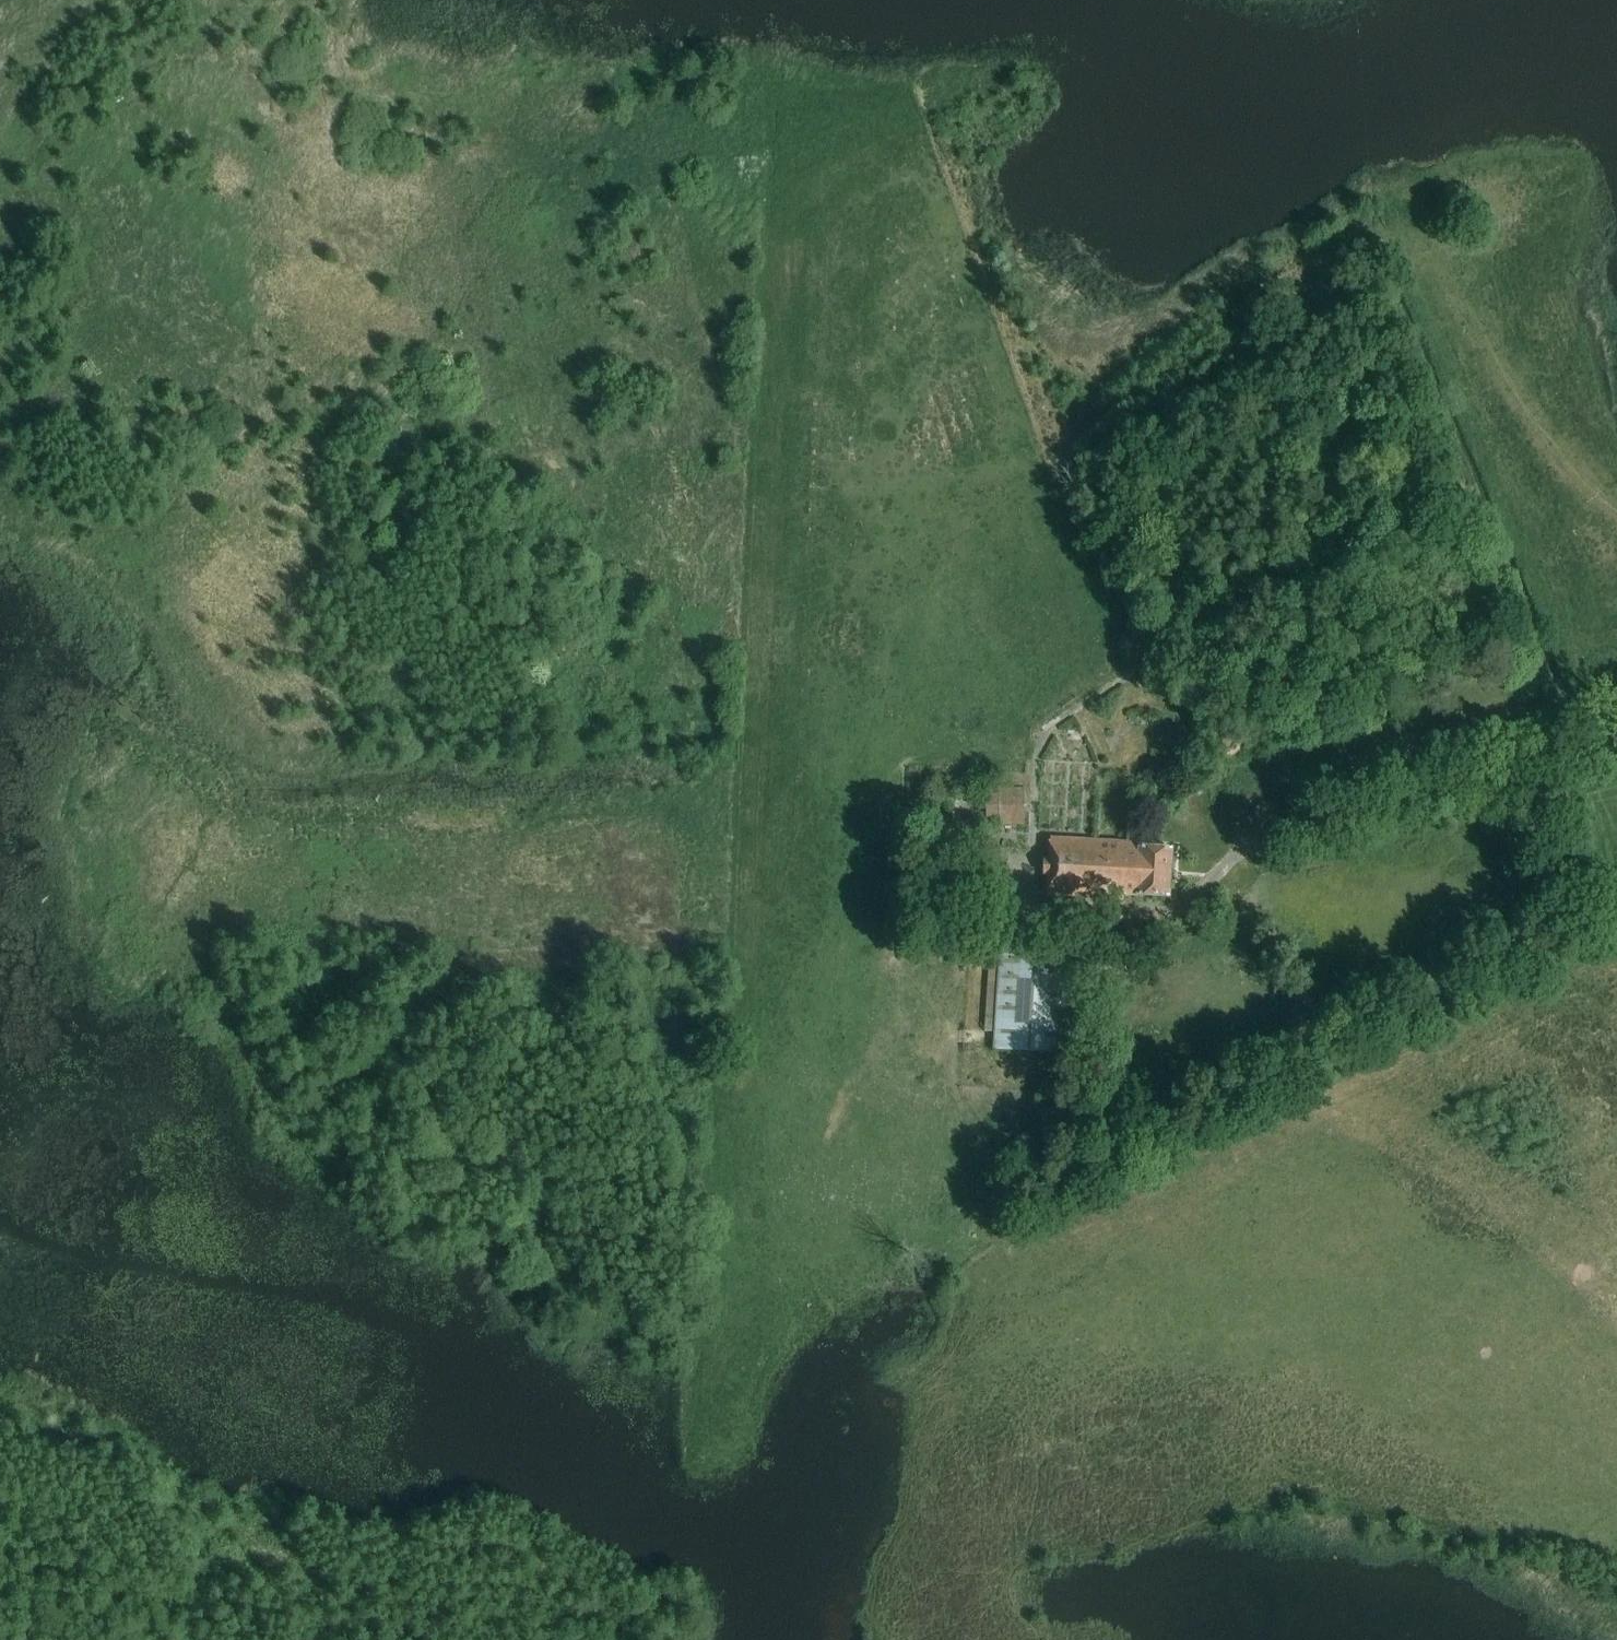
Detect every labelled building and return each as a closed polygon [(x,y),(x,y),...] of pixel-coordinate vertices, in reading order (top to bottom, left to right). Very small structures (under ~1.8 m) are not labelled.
[(1025,824),(1025,788),(1001,788),(1001,794),(987,794),(987,815),(1000,815),(1000,824),(1025,824)] [(1047,895),(1092,898),(1093,889),(1108,890),(1107,899),(1132,901),(1132,894),(1169,897),(1171,847),(1140,845),(1140,840),(1049,836),(1047,895)] [(1073,955),(1002,950),(995,1048),(1066,1053),(1073,955)] [(1082,1013),(1082,1001),(1073,1000),(1072,1012),(1082,1013)]
